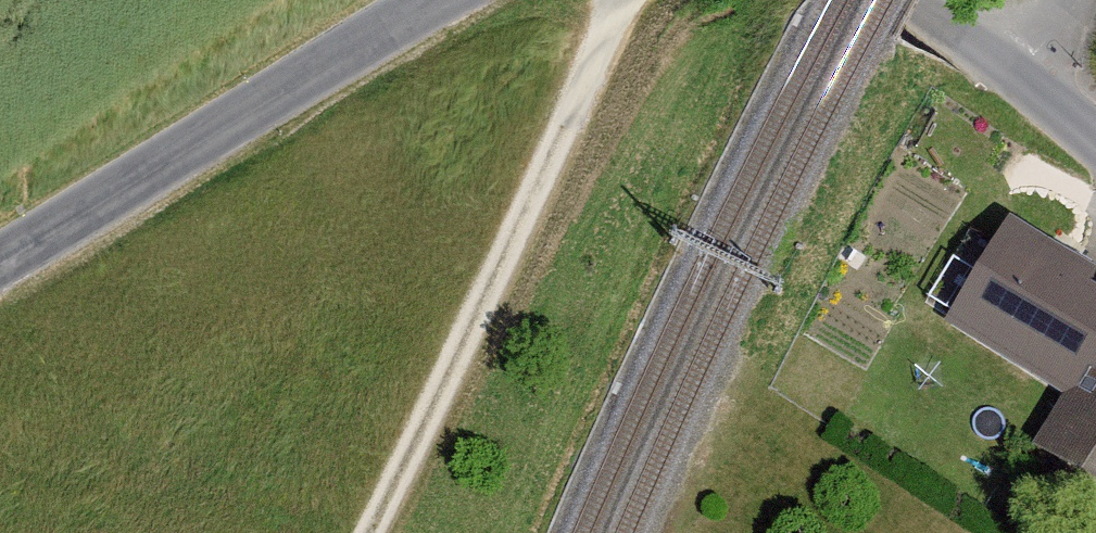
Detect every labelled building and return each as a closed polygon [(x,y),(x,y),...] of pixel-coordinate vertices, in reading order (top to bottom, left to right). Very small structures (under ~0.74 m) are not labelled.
[(1046,451),(1095,481),(1095,368),(1046,451)]
